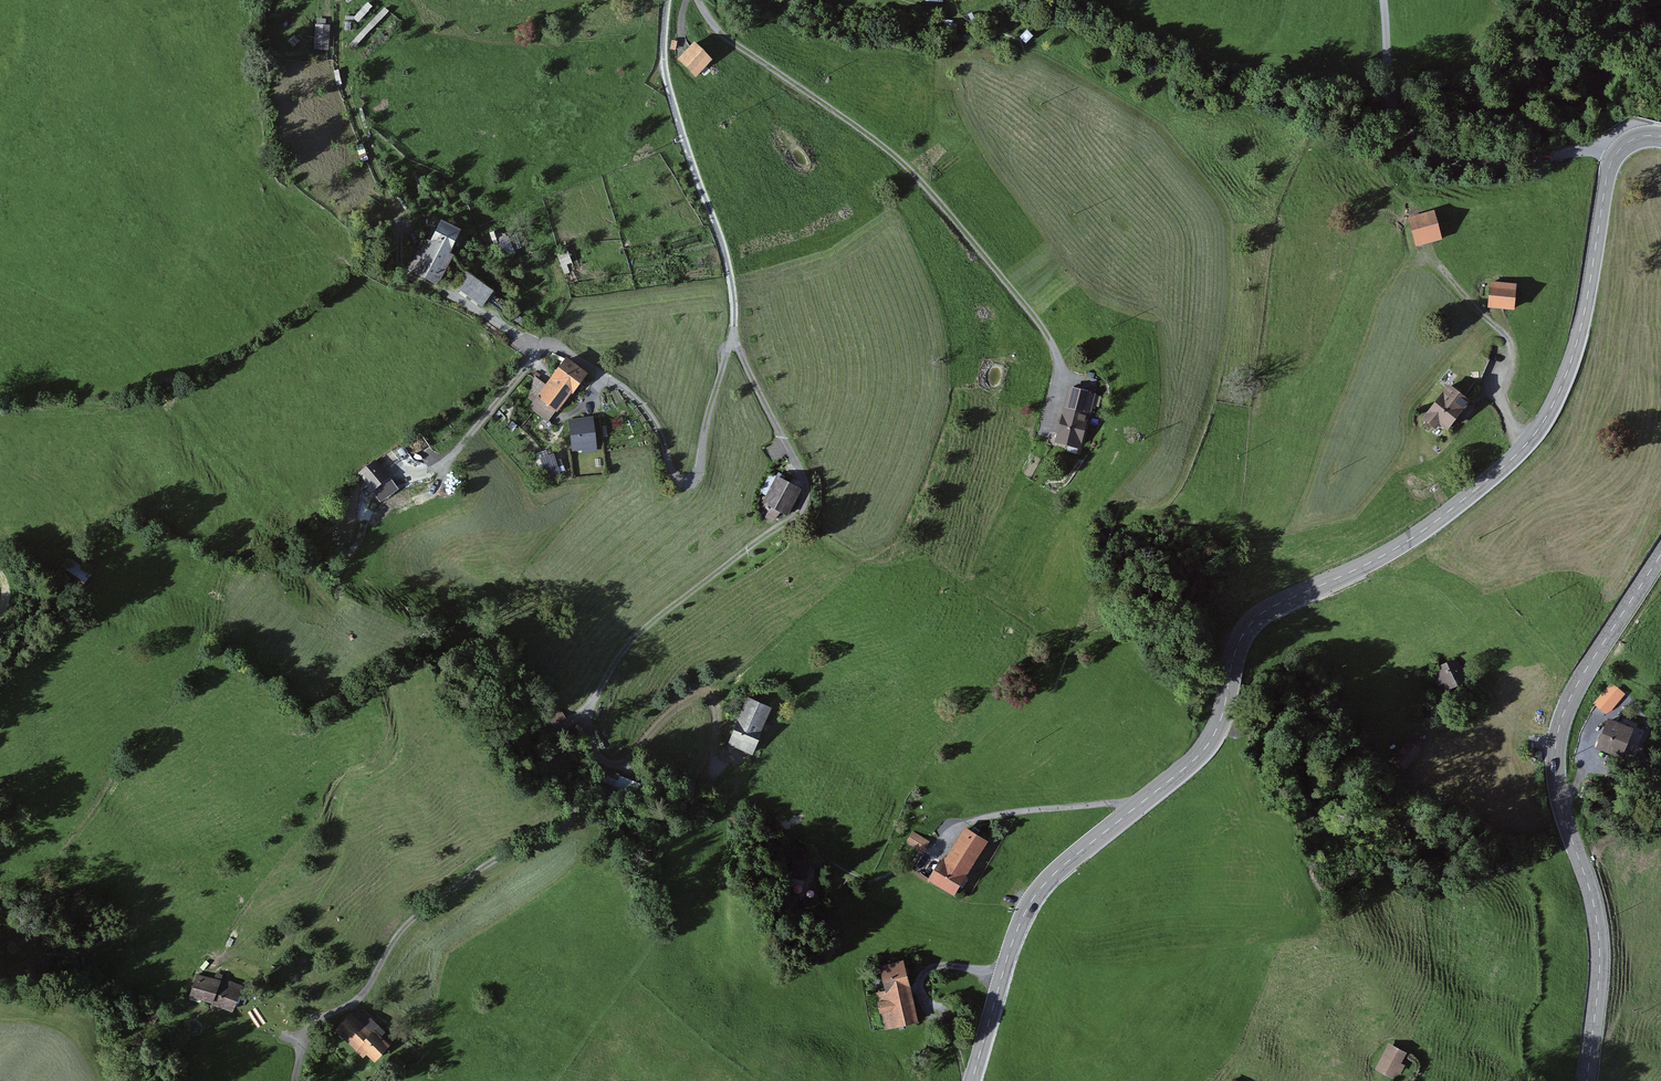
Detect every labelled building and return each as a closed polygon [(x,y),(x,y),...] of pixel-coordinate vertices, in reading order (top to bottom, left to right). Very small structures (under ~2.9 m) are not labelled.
[(355,48),(392,13),(387,7),(350,42),(355,48)] [(362,23),(368,11),(361,7),(355,20),(362,23)] [(329,26),(316,25),(314,50),(328,51),(329,26)] [(294,35),(288,41),(294,47),(300,41),(294,35)] [(678,61),(696,78),(710,64),(692,47),(678,61)] [(1431,214),(1408,220),(1415,247),(1438,241),(1431,214)] [(462,230),(441,219),(430,241),(450,251),(462,230)] [(424,237),(408,269),(438,284),(454,253),(450,251),(430,241),(424,237)] [(456,285),(483,304),(492,292),(465,272),(456,285)] [(1512,286),(1491,284),(1488,309),(1510,311),(1512,286)] [(583,374),(562,360),(529,409),(547,421),(553,412),(556,414),(583,374)] [(1449,388),(1423,420),(1443,436),(1469,404),(1449,388)] [(1069,391),(1054,446),(1078,452),(1093,397),(1069,391)] [(594,416),(568,420),(573,454),(598,450),(594,416)] [(538,458),(543,478),(556,475),(551,455),(538,458)] [(390,478),(375,460),(357,474),(373,492),(390,478)] [(398,488),(390,478),(373,492),(381,502),(398,488)] [(794,492),(774,480),(759,505),(779,517),(794,492)] [(329,569),(337,560),(332,555),(323,565),(329,569)] [(90,575),(73,561),(60,576),(77,590),(90,575)] [(1455,659),(1431,672),(1444,697),(1468,684),(1455,659)] [(771,710),(747,699),(727,746),(751,756),(771,710)] [(1607,720),(1595,748),(1619,758),(1631,730),(1607,720)] [(984,847),(963,832),(929,877),(950,893),(984,847)] [(909,846),(922,854),(928,844),(916,836),(909,846)] [(791,882),(804,883),(806,868),(793,866),(791,882)] [(814,960),(827,957),(822,937),(809,940),(814,960)] [(915,1018),(899,962),(872,969),(888,1025),(915,1018)] [(189,998),(232,1013),(241,988),(198,973),(189,998)] [(388,1043),(361,1013),(340,1032),(367,1062),(388,1043)] [(1386,1043),(1372,1069),(1394,1080),(1395,1080),(1403,1065),(1399,1063),(1405,1053),(1386,1043)]
